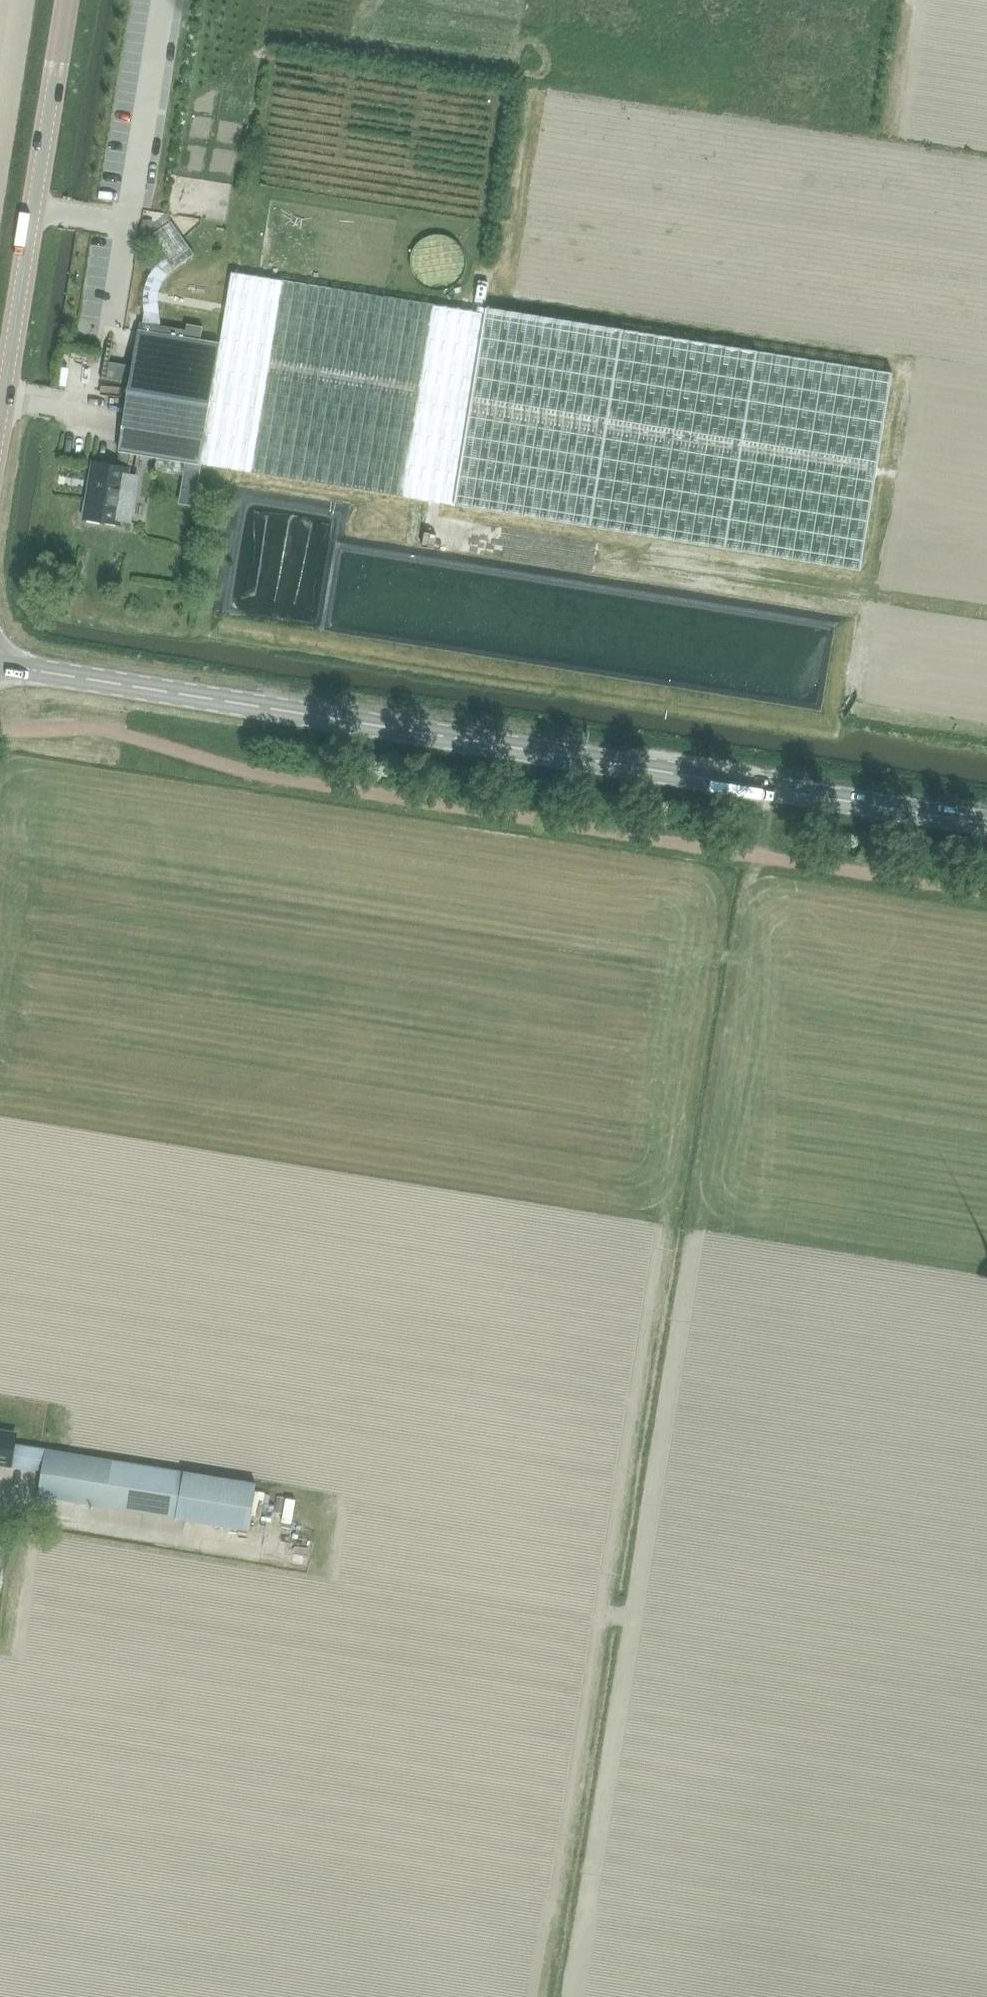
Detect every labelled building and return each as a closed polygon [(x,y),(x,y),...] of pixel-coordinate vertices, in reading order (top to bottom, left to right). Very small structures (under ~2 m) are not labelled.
[(219,299),(219,298),(218,293),(217,287),(214,283),(211,279),(207,275),(200,272),(192,270),(186,270),(180,272),(171,277),(167,281),(165,286),(163,290),(162,297),(162,303),(163,307),(166,312),(168,317),(173,321),(179,324),(184,326),(189,327),(194,327),(199,325),(206,322),(210,319),(213,315),(216,310),(218,304),(219,299)] [(119,451),(117,464),(129,465),(131,452),(156,457),(185,461),(201,464),(353,488),(451,504),(458,461),(483,311),(319,285),(232,271),(220,342),(186,337),(188,328),(142,320),(140,329),(138,329),(119,451)] [(458,461),(451,504),(861,570),(893,372),(486,307),(486,312),(483,311),(458,461)] [(136,328),(124,326),(123,336),(134,338),(136,328)] [(156,457),(154,469),(183,473),(185,461),(156,457)] [(91,460),(82,519),(122,525),(123,521),(132,522),(136,496),(127,494),(131,466),(91,460)] [(183,473),(181,487),(197,489),(201,465),(201,464),(185,461),(183,473)] [(186,1471),(17,1444),(17,1438),(0,1435),(0,1465),(13,1467),(13,1465),(43,1470),(39,1496),(249,1530),(257,1482),(186,1471)]
